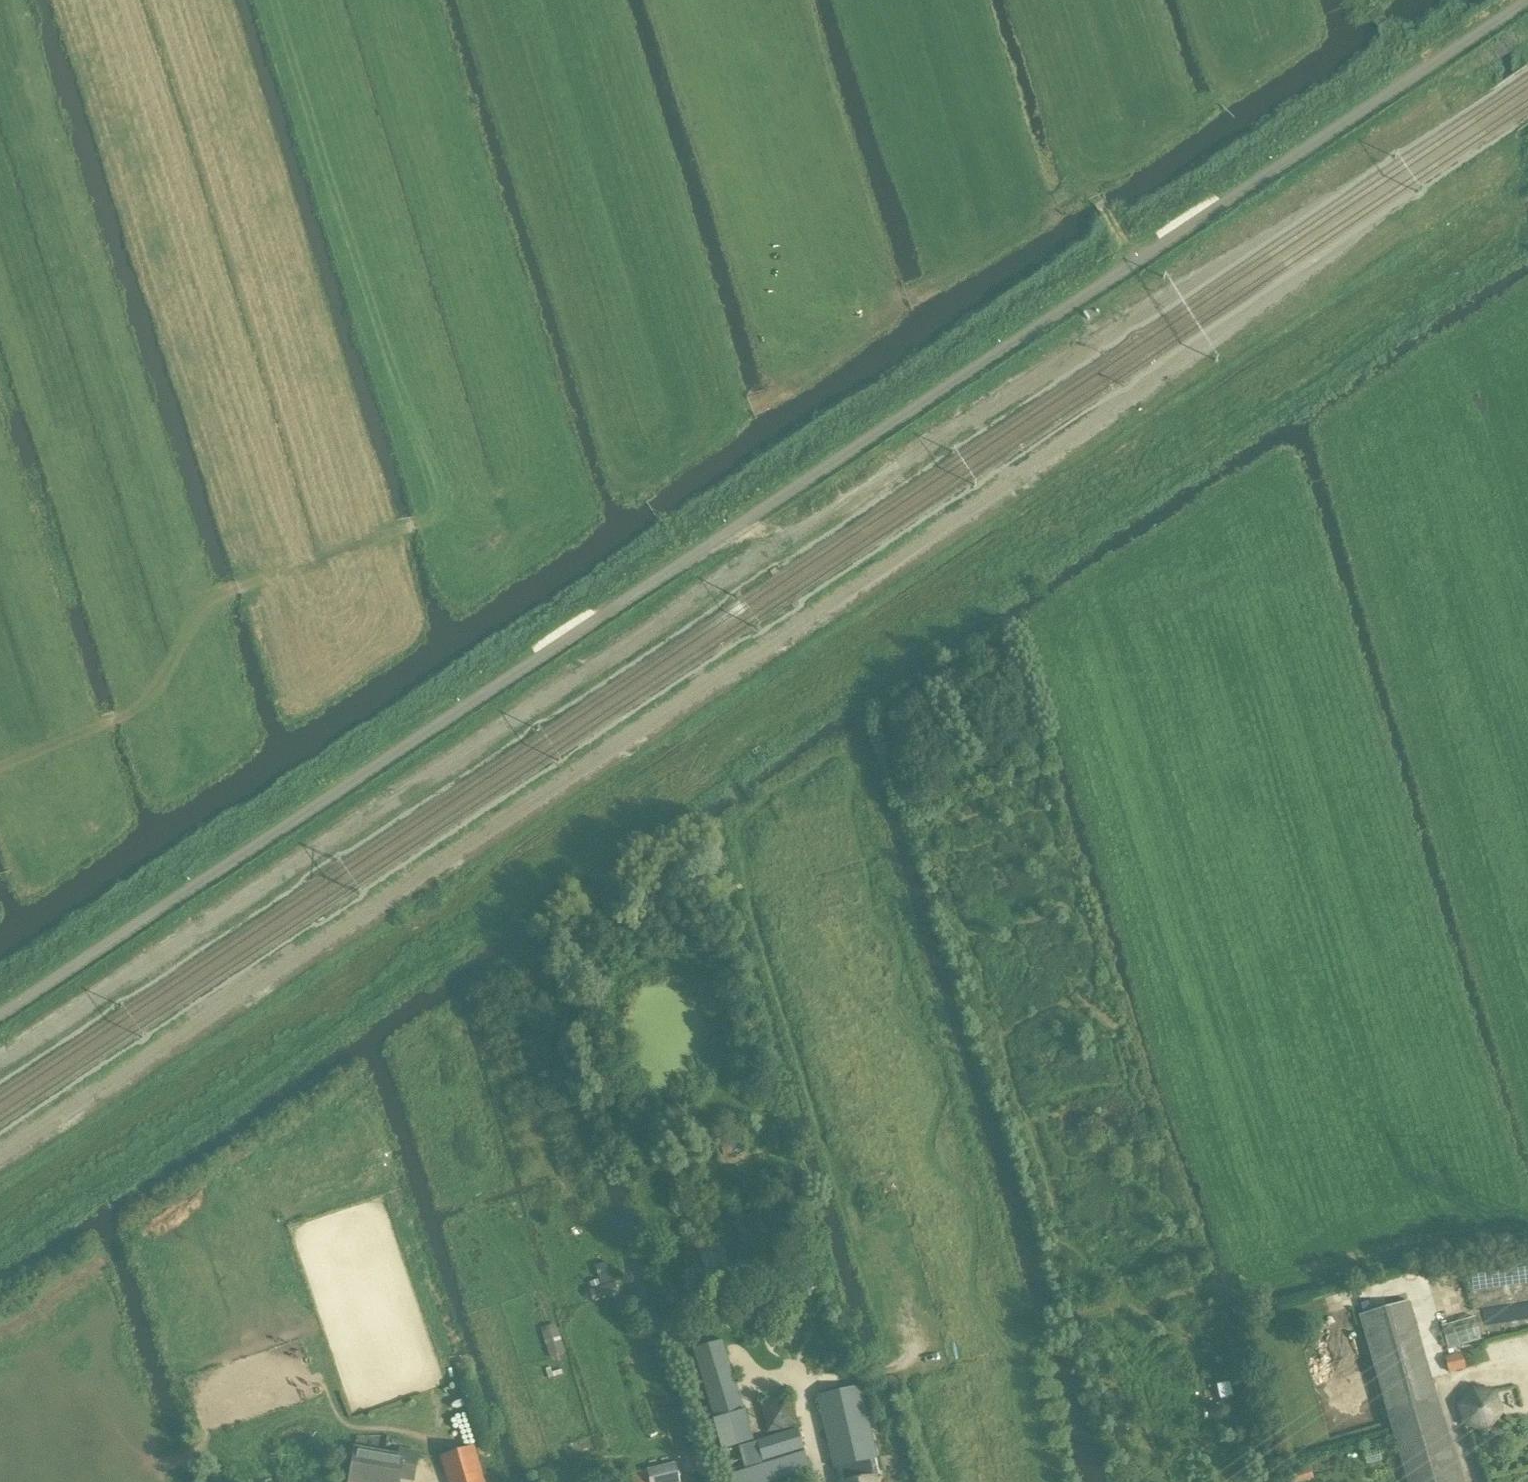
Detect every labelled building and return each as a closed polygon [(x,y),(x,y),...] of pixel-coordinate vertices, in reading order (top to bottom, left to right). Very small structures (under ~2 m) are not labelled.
[(699,1251),(709,1284),(733,1276),(723,1242),(699,1251)] [(618,1293),(615,1284),(613,1284),(602,1288),(592,1291),(590,1292),(593,1301),(610,1295),(611,1295),(618,1293)] [(631,1318),(626,1302),(619,1304),(619,1306),(621,1314),(623,1320),(631,1318)] [(1407,1302),(1360,1316),(1407,1481),(1459,1481),(1407,1302)] [(809,1471),(801,1442),(798,1430),(755,1443),(745,1411),(743,1412),(722,1341),(692,1350),(714,1421),(713,1421),(731,1481),(772,1481),(809,1471)] [(860,1387),(817,1397),(837,1481),(876,1481),(875,1477),(879,1476),(860,1387)] [(1457,1406),(1465,1427),(1488,1431),(1501,1414),(1494,1392),(1472,1388),(1457,1406)] [(767,1434),(798,1427),(791,1396),(760,1403),(767,1434)] [(399,1480),(409,1481),(413,1481),(419,1454),(401,1451),(400,1457),(356,1448),(349,1481),(350,1481),(399,1481),(399,1480)] [(472,1448),(442,1457),(449,1481),(482,1481),(472,1448)] [(678,1472),(676,1463),(647,1469),(650,1481),(680,1481),(678,1472)]
